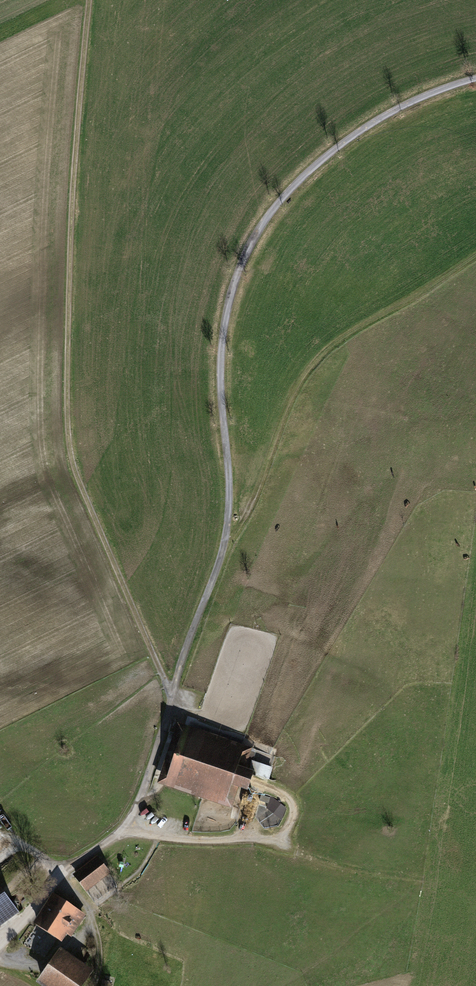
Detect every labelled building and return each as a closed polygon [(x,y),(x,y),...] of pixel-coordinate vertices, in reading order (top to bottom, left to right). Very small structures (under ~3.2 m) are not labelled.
[(229,622),(223,647),(277,647),(280,635),(247,626),(244,626),(229,622)] [(253,749),(178,724),(157,785),(232,810),(239,790),(249,793),(256,774),(245,770),(253,749)] [(256,822),(280,826),(281,815),(266,813),(269,796),(260,795),(256,822)] [(266,809),(283,817),(289,805),(271,797),(266,809)] [(98,860),(73,879),(86,896),(111,876),(98,860)] [(19,912),(0,886),(0,925),(19,912)] [(87,912),(52,891),(33,922),(62,940),(67,933),(72,936),(87,912)] [(61,946),(36,980),(44,985),(82,985),(94,969),(61,946)]
